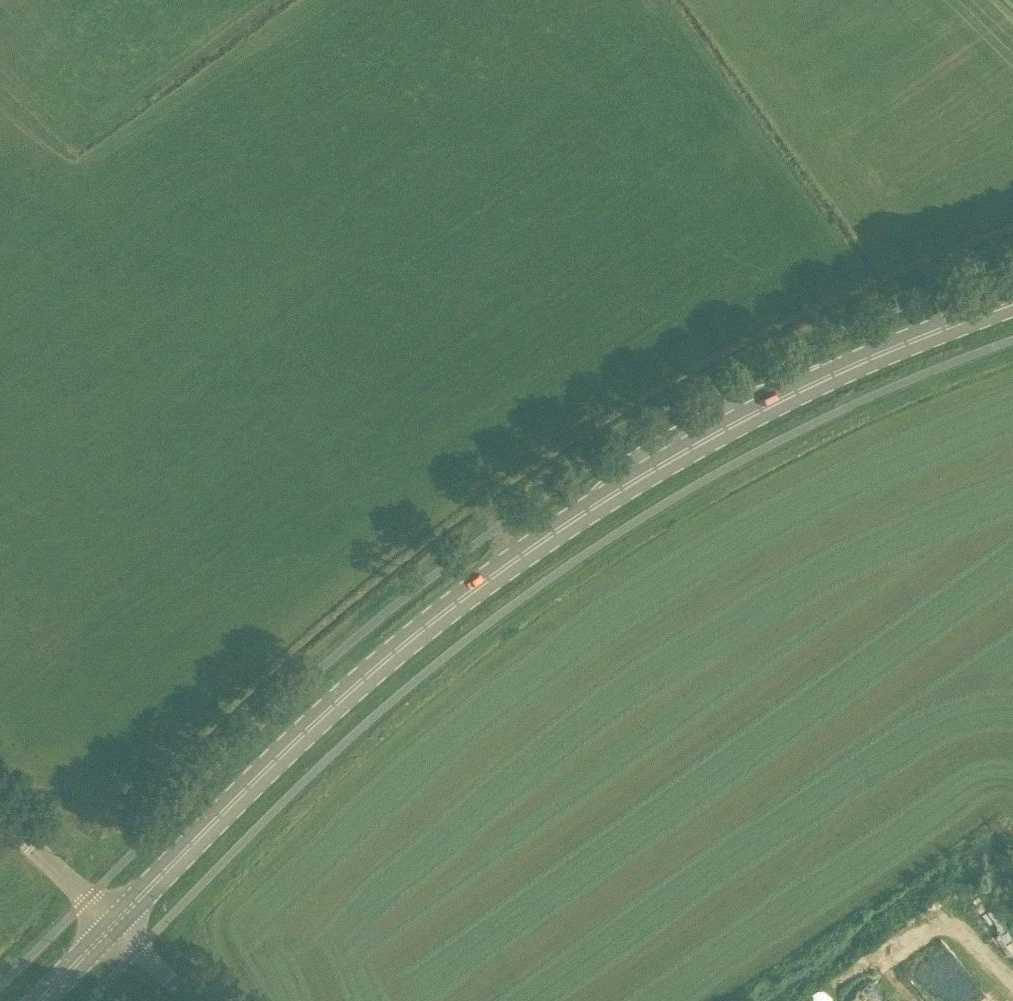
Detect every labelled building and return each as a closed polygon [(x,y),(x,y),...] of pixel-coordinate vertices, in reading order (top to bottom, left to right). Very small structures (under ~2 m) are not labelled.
[(973,976),(958,987),(965,997),(960,1000),(991,1000),(973,976)]
